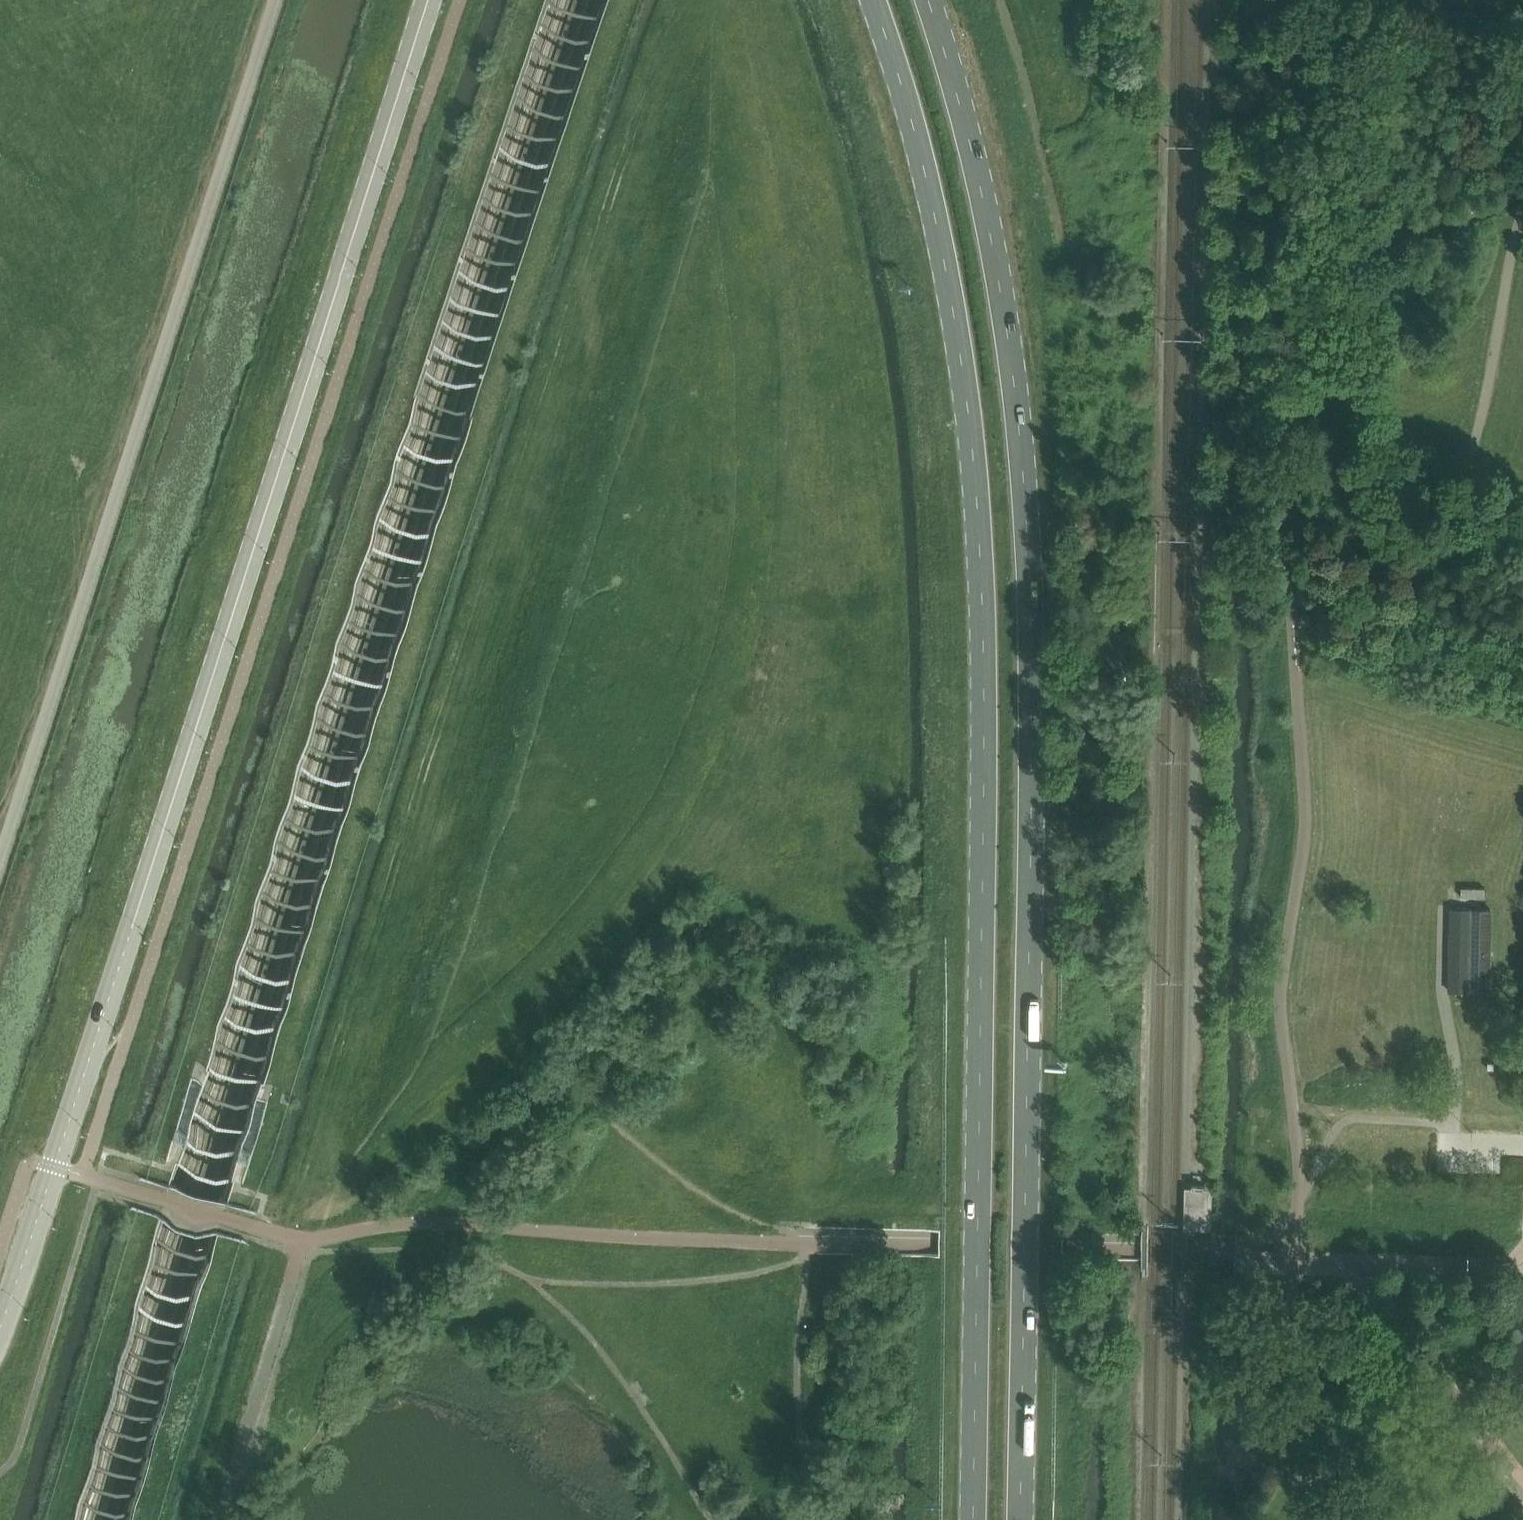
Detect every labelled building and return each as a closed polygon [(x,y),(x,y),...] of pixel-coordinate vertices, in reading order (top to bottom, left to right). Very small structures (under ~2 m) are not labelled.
[(519,87),(414,406),(360,576),(311,729),(239,964),(208,1064),(175,1173),(171,1187),(167,1201),(162,1217),(128,1330),(82,1490),(73,1519),(77,1519),(85,1491),(132,1331),(179,1174),(242,965),(314,730),(364,577),(418,407),(523,88),(553,0),(548,0),(519,87)] [(110,1499),(157,1338),(204,1181),(267,972),(339,738),(388,585),(442,415),(547,96),(580,0),(575,0),(545,87),(495,239),(430,437),(365,640),(336,733),(289,885),(262,971),(244,1032),(177,1255),(108,1487),(99,1519),(104,1519),(110,1499)] [(459,446),(523,248),(573,97),(606,0),(602,0),(570,96),(520,247),(455,445),(390,648),(361,740),(314,892),(287,979),(269,1040),(202,1262),(133,1495),(126,1519),(130,1519),(137,1496),(205,1263),(214,1233),(219,1217),(224,1202),(261,1079),(272,1041),(291,980),(318,894),(365,741),(394,649),(459,446)] [(1450,991),(1490,992),(1491,910),(1451,909),(1450,991)] [(1204,1216),(1205,1183),(1191,1183),(1191,1187),(1185,1187),(1184,1226),(1200,1227),(1201,1216),(1204,1216)]
